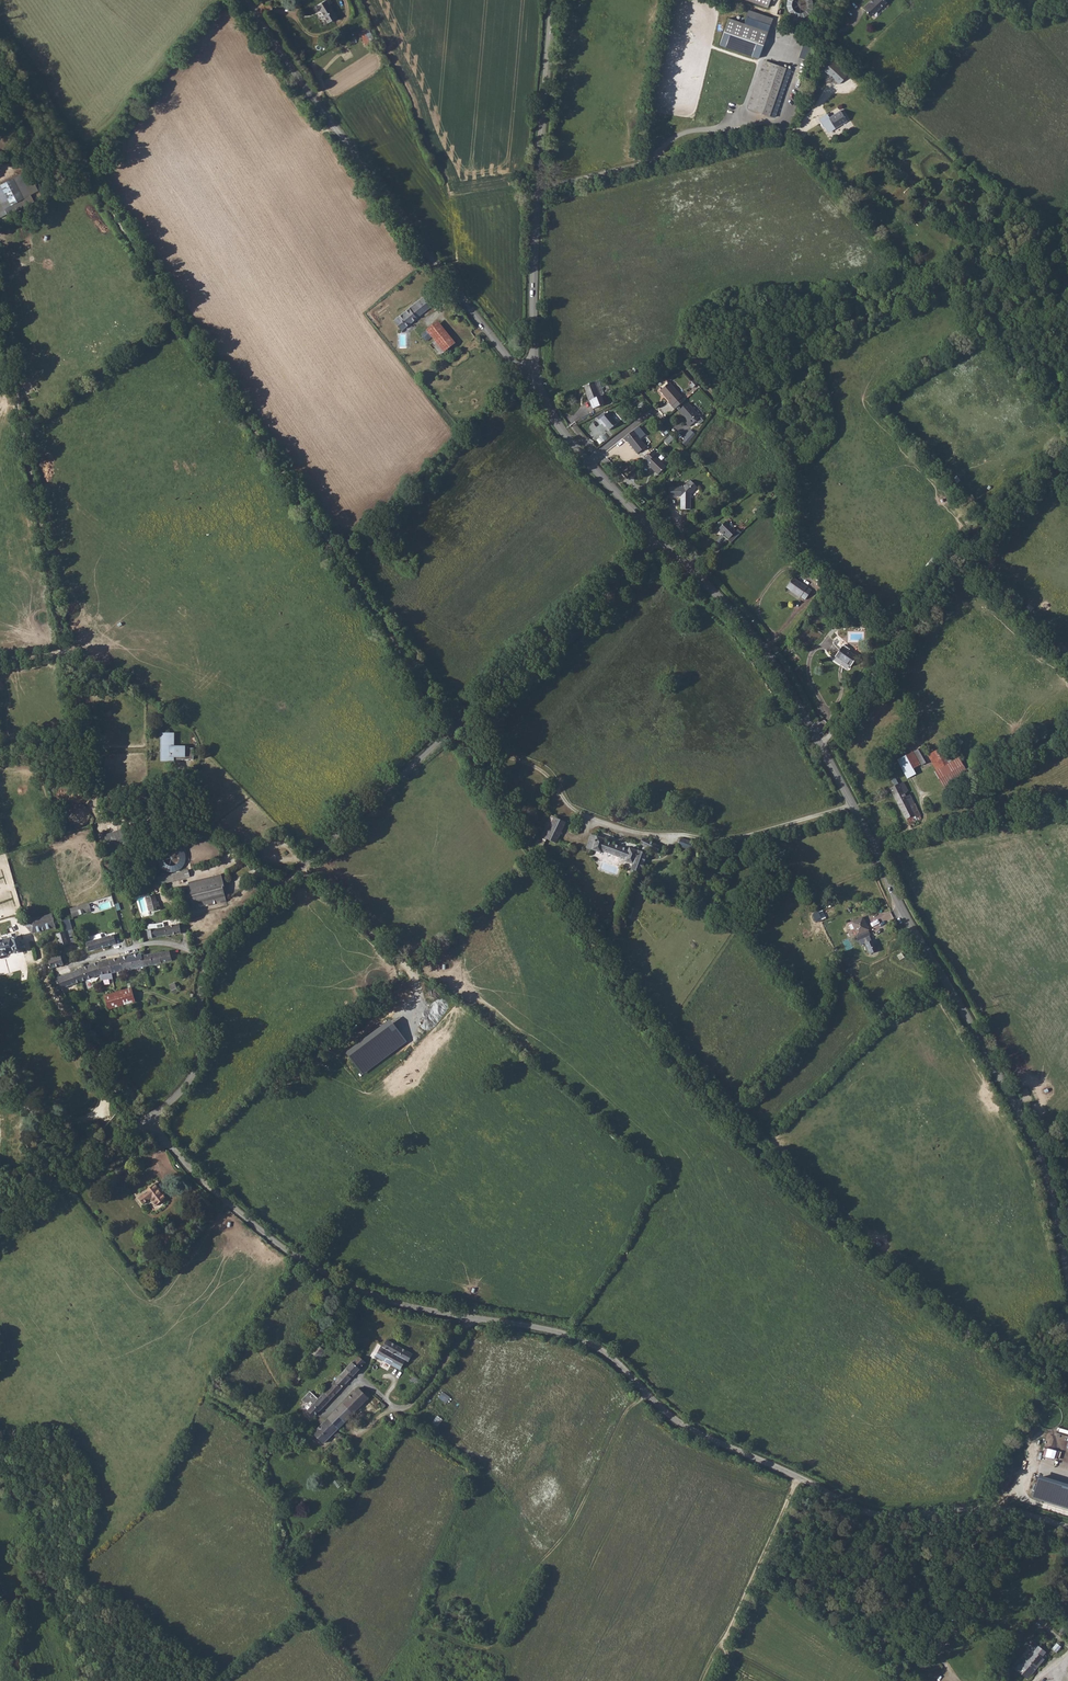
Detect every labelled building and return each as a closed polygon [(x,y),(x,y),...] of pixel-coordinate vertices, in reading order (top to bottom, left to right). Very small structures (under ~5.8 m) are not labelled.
[(788,11),(804,15),(804,12),(810,13),(812,3),(805,1),(805,2),(799,0),(790,0),(788,11)] [(859,11),(868,20),(884,5),(879,0),(877,0),(868,0),(867,1),(869,2),(859,11)] [(323,2),(313,8),(317,14),(319,12),(326,24),(334,19),(323,2)] [(726,19),(717,46),(756,59),(765,33),(726,19)] [(360,34),(366,46),(376,41),(370,29),(360,34)] [(766,61),(749,109),(773,117),(790,69),(766,61)] [(828,64),(820,74),(836,87),(844,77),(828,64)] [(814,117),(810,120),(814,126),(818,124),(824,134),(843,122),(837,112),(826,119),(823,115),(816,120),(814,117)] [(30,195),(37,190),(27,171),(0,185),(0,198),(9,214),(33,200),(30,195)] [(417,304),(394,322),(401,332),(425,313),(417,304)] [(438,325),(421,338),(426,344),(432,340),(434,343),(429,348),(438,359),(454,346),(438,325)] [(586,386),(587,388),(589,394),(588,395),(591,400),(592,400),(594,404),(603,400),(602,396),(605,395),(605,393),(600,381),(599,381),(595,382),(586,386)] [(673,402),(676,406),(684,399),(669,382),(661,388),(669,398),(669,399),(672,402),(673,402)] [(689,401),(679,409),(688,420),(687,421),(690,424),(693,423),(700,416),(689,401)] [(610,409),(599,418),(602,422),(604,420),(610,427),(618,420),(610,409)] [(634,429),(624,437),(628,441),(629,440),(638,451),(646,444),(634,429)] [(681,442),(686,446),(696,434),(690,429),(681,442)] [(664,441),(668,445),(674,439),(670,435),(664,441)] [(653,448),(644,457),(648,461),(647,462),(658,473),(666,464),(655,454),(657,452),(653,448)] [(669,487),(669,496),(681,497),(681,509),(691,509),(691,493),(698,487),(692,480),(684,487),(669,487)] [(725,520),(717,528),(721,532),(722,531),(728,537),(735,530),(725,520)] [(792,575),(786,584),(800,594),(805,597),(811,588),(792,575)] [(870,613),(855,600),(850,606),(859,614),(859,613),(865,618),(870,613)] [(846,644),(837,656),(852,667),(859,658),(850,651),(852,648),(846,644)] [(166,764),(175,764),(177,759),(183,750),(176,750),(177,737),(164,737),(164,748),(166,748),(166,764)] [(922,748),(913,753),(920,766),(929,761),(922,748)] [(177,759),(175,764),(176,764),(176,763),(197,763),(197,751),(188,751),(188,750),(183,750),(177,759)] [(895,780),(890,783),(892,789),(894,794),(907,820),(908,820),(910,825),(917,821),(917,819),(921,817),(914,805),(911,807),(904,794),(907,792),(903,783),(898,785),(895,780)] [(552,819),(543,840),(552,844),(555,845),(555,844),(564,823),(552,819)] [(95,827),(83,831),(85,838),(97,835),(98,838),(101,837),(99,833),(99,830),(97,830),(95,830),(95,827)] [(116,839),(114,829),(106,831),(111,847),(127,843),(125,836),(116,839)] [(602,852),(615,857),(618,849),(605,844),(606,841),(595,837),(590,835),(585,849),(592,852),(590,855),(600,859),(602,852)] [(645,841),(642,847),(648,851),(652,853),(662,857),(665,851),(645,841)] [(678,848),(690,852),(693,845),(681,841),(678,848)] [(618,849),(615,857),(616,858),(615,862),(622,865),(624,866),(625,865),(629,866),(628,870),(633,873),(639,875),(646,857),(630,850),(629,853),(618,849)] [(185,872),(164,878),(165,884),(166,885),(172,883),(184,880),(187,879),(185,872)] [(222,875),(211,878),(213,883),(223,881),(224,888),(226,887),(222,875)] [(211,878),(188,885),(195,909),(195,911),(202,909),(228,903),(224,888),(223,881),(213,883),(211,878)] [(155,897),(146,899),(150,912),(161,909),(159,903),(157,904),(155,897)] [(92,905),(74,911),(76,918),(95,913),(92,905)] [(826,909),(813,914),(816,921),(829,916),(826,909)] [(44,932),(57,928),(56,924),(54,925),(52,919),(50,918),(41,920),(40,920),(44,932)] [(36,934),(44,932),(40,920),(36,922),(37,924),(34,925),(33,923),(28,924),(29,928),(36,934)] [(866,921),(855,927),(862,942),(869,939),(868,935),(872,933),(866,921)] [(149,932),(151,939),(158,938),(157,937),(166,935),(166,936),(182,933),(181,930),(180,925),(164,928),(165,929),(155,931),(155,930),(149,932)] [(68,929),(68,931),(71,944),(79,942),(75,928),(68,929)] [(68,931),(59,933),(63,947),(71,944),(68,931)] [(3,956),(3,958),(4,959),(5,960),(9,959),(10,958),(11,957),(11,956),(11,955),(10,954),(18,952),(19,954),(22,954),(24,953),(24,952),(25,950),(27,949),(27,947),(24,947),(20,937),(13,939),(13,937),(6,939),(5,937),(0,938),(0,956),(3,956)] [(109,938),(90,944),(92,954),(119,947),(117,939),(110,941),(109,938)] [(142,955),(142,958),(144,967),(172,962),(169,951),(143,958),(142,955)] [(63,955),(50,959),(54,970),(67,966),(63,955)] [(142,955),(120,959),(123,972),(144,967),(142,958),(142,955)] [(115,960),(107,962),(112,974),(123,972),(120,959),(115,960)] [(98,964),(97,965),(98,967),(100,976),(101,982),(114,979),(112,974),(107,962),(101,963),(98,964)] [(97,965),(79,972),(83,983),(96,977),(99,976),(100,976),(98,967),(97,965)] [(79,972),(57,981),(60,987),(62,991),(64,991),(83,983),(79,972)] [(175,983),(169,986),(171,991),(172,992),(173,992),(174,994),(175,995),(176,995),(177,994),(178,993),(178,992),(178,990),(175,983)] [(119,994),(106,998),(111,1011),(125,1007),(127,1013),(139,1009),(133,990),(119,994)] [(156,1190),(146,1198),(157,1212),(166,1203),(156,1190)] [(212,1206),(206,1214),(211,1218),(217,1209),(212,1206)] [(339,1291),(335,1299),(340,1301),(344,1293),(339,1291)] [(322,1342),(317,1346),(326,1354),(330,1348),(322,1342)] [(390,1342),(385,1350),(409,1365),(414,1357),(390,1342)] [(317,1346),(304,1359),(313,1367),(326,1354),(317,1346)] [(382,1349),(377,1357),(399,1370),(404,1374),(409,1365),(385,1350),(382,1349)] [(358,1357),(346,1370),(353,1377),(366,1363),(358,1357)] [(346,1370),(340,1377),(347,1384),(353,1377),(346,1370)] [(340,1377),(324,1395),(330,1401),(347,1384),(340,1377)] [(358,1390),(343,1406),(352,1414),(353,1413),(367,1398),(363,1395),(358,1390)] [(330,1401),(324,1395),(316,1404),(308,1396),(300,1404),(303,1407),(305,1407),(308,1404),(312,1408),(308,1412),(315,1418),(330,1401)] [(371,1395),(367,1398),(370,1401),(372,1401),(373,1401),(384,1411),(387,1407),(371,1395)] [(343,1406),(329,1420),(337,1428),(349,1416),(361,1428),(365,1424),(353,1413),(352,1414),(343,1406)] [(433,1423),(439,1426),(443,1418),(437,1415),(433,1423)] [(337,1428),(329,1420),(314,1435),(322,1443),(331,1434),(344,1446),(347,1442),(335,1430),(337,1428)] [(1039,1475),(1032,1498),(1067,1508),(1067,1484),(1039,1475)] [(1022,1664),(1017,1670),(1022,1674),(1028,1667),(1032,1662),(1038,1654),(1044,1659),(1047,1655),(1045,1654),(1046,1652),(1032,1641),(1027,1648),(1032,1651),(1022,1664)] [(1052,1649),(1056,1652),(1061,1646),(1057,1643),(1052,1649)] [(1038,1654),(1032,1662),(1037,1667),(1044,1659),(1038,1654)] [(1032,1662),(1028,1667),(1034,1672),(1037,1667),(1032,1662)] [(1028,1667),(1022,1674),(1028,1679),(1034,1672),(1028,1667)]
